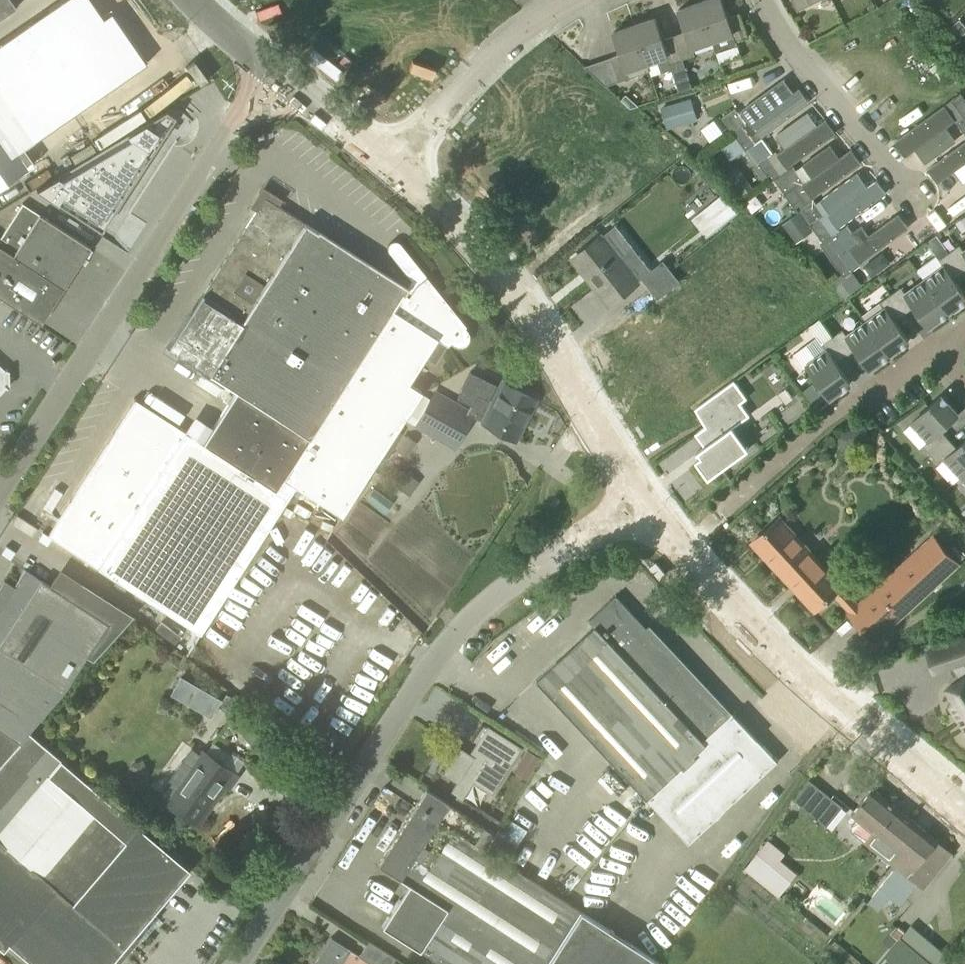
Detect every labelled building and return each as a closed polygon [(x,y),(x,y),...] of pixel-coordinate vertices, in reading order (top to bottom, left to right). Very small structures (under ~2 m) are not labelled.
[(0,42),(0,187),(35,163),(23,146),(39,135),(40,137),(57,125),(56,123),(71,113),(72,114),(90,102),(89,101),(104,90),(105,92),(123,80),(110,61),(125,51),(134,44),(113,13),(111,14),(103,17),(92,0),(61,0),(0,42)] [(16,7),(11,0),(0,0),(0,18),(16,7)] [(713,40),(717,51),(738,44),(736,40),(748,36),(739,12),(728,16),(722,0),(704,0),(699,2),(713,40)] [(818,0),(793,0),(798,10),(818,0)] [(713,40),(699,2),(679,9),(686,30),(674,35),(683,58),(695,54),(692,46),(713,40)] [(647,62),(657,59),(662,71),(671,68),(679,91),(692,87),(683,58),(674,35),(663,39),(655,17),(634,24),(647,62)] [(647,62),(634,24),(614,31),(621,53),(609,57),(618,81),(650,70),(647,62)] [(877,86),(906,119),(964,69),(964,50),(946,27),(877,86)] [(556,60),(537,82),(564,106),(578,89),(594,104),(609,87),(581,62),(571,74),(556,60)] [(784,79),(777,85),(742,110),(760,136),(808,101),(799,89),(794,92),(784,79)] [(964,117),(958,121),(964,132),(964,97),(961,92),(951,99),(964,117)] [(512,96),(493,117),(519,141),(534,125),(550,139),(564,123),(537,98),(527,109),(512,96)] [(692,98),(662,107),(668,127),(698,118),(692,98)] [(956,138),(947,126),(956,119),(946,105),(898,140),(907,153),(915,147),(925,161),(926,162),(957,140),(956,138)] [(166,108),(36,187),(101,230),(175,114),(169,111),(166,108)] [(746,149),(748,147),(755,142),(742,125),(732,110),(722,117),(745,149),(746,149)] [(807,112),(775,135),(785,148),(789,145),(787,142),(795,136),(797,139),(817,125),(807,112)] [(777,153),(787,166),(834,132),(825,119),(817,125),(797,139),(795,136),(787,142),(789,145),(785,148),(777,153)] [(736,136),(721,147),(730,160),(745,149),(736,136)] [(781,173),(768,155),(758,141),(755,142),(748,147),(772,180),(774,178),(781,173)] [(929,168),(938,180),(964,161),(964,142),(929,168)] [(812,176),(803,183),(812,196),(860,162),(851,150),(839,158),(830,146),(804,165),(812,176)] [(807,204),(807,203),(814,199),(812,196),(803,183),(801,181),(804,179),(797,169),(793,165),(784,172),(781,173),(774,178),(785,193),(798,211),(801,208),(807,204)] [(821,201),(831,214),(830,215),(838,226),(885,192),(877,181),(868,187),(859,174),(858,172),(820,199),(821,201)] [(338,513),(407,411),(420,392),(422,388),(410,378),(439,335),(446,345),(450,342),(452,343),(453,344),(455,345),(457,346),(458,346),(460,346),(462,345),(464,344),(465,343),(467,342),(468,341),(468,339),(469,337),(469,335),(469,333),(468,332),(468,330),(467,328),(465,327),(464,326),(466,325),(400,243),(399,242),(398,241),(397,241),(395,240),(394,240),(392,241),(391,241),(390,242),(389,244),(388,245),(387,246),(387,248),(388,249),(388,251),(389,252),(415,285),(411,291),(278,205),(281,199),(268,191),(265,196),(259,193),(250,206),(256,210),(168,347),(234,389),(201,441),(135,399),(48,534),(200,632),(294,485),(338,513)] [(723,193),(692,218),(707,236),(738,211),(723,193)] [(814,198),(814,199),(807,203),(807,204),(801,208),(810,223),(823,241),(833,234),(820,217),(825,214),(814,198)] [(23,202),(0,239),(0,297),(41,323),(90,247),(73,236),(23,202)] [(924,238),(938,227),(926,212),(912,223),(924,238)] [(869,235),(861,224),(852,231),(853,233),(846,238),(852,247),(850,248),(860,261),(908,227),(899,214),(869,235)] [(833,234),(823,241),(821,243),(831,258),(844,276),(861,263),(860,261),(850,248),(852,247),(846,238),(853,233),(852,231),(850,229),(847,224),(840,230),(833,234)] [(610,304),(640,280),(603,234),(574,258),(610,304)] [(964,250),(960,244),(949,251),(963,270),(964,269),(964,250)] [(961,302),(960,301),(964,298),(964,293),(953,278),(963,270),(949,251),(939,259),(944,265),(925,279),(948,311),(961,302)] [(664,260),(642,277),(658,298),(680,281),(664,260)] [(905,313),(915,306),(929,325),(942,315),(947,311),(948,312),(948,311),(925,279),(906,293),(901,286),(891,294),(905,313)] [(895,320),(905,313),(891,294),(881,301),(886,307),(866,321),(890,353),(903,344),(902,343),(907,339),(908,340),(909,339),(895,320)] [(832,336),(846,355),(856,348),(870,367),(884,358),(883,357),(889,353),(889,354),(890,353),(866,321),(847,335),(843,328),(832,336)] [(832,336),(822,343),(817,336),(794,353),(804,367),(807,364),(830,396),(844,386),(843,386),(849,382),(850,383),(851,382),(837,362),(846,355),(832,336)] [(469,371),(456,397),(470,405),(469,408),(466,414),(496,428),(514,438),(533,400),(534,400),(534,399),(503,383),(493,401),(488,399),(496,384),(469,371)] [(695,432),(705,445),(697,451),(698,452),(699,451),(702,455),(696,459),(709,477),(731,461),(749,448),(733,427),(750,415),(741,402),(747,397),(734,380),(718,391),(694,409),(706,426),(697,432),(696,432),(695,432)] [(430,399),(420,392),(407,411),(419,419),(416,424),(450,443),(466,414),(469,408),(434,391),(430,399)] [(949,438),(941,429),(959,413),(947,400),(946,401),(942,396),(943,395),(942,394),(912,421),(929,439),(923,445),(931,454),(949,438)] [(406,457),(417,441),(405,433),(395,447),(397,448),(396,450),(406,457)] [(964,472),(964,440),(957,447),(949,438),(931,454),(940,463),(937,466),(953,483),(960,476),(964,472)] [(874,639),(957,562),(933,536),(858,606),(840,586),(841,585),(779,518),(754,541),(816,608),(835,591),(853,610),(850,613),(874,639)] [(29,732),(28,731),(58,698),(107,622),(41,579),(24,569),(14,586),(4,579),(0,585),(0,767),(29,732)] [(689,843),(778,760),(733,712),(730,715),(617,594),(590,620),(595,626),(538,679),(551,694),(689,843)] [(943,645),(944,647),(948,646),(954,663),(949,664),(950,666),(951,666),(960,679),(948,687),(956,699),(956,700),(949,704),(964,728),(964,662),(964,661),(964,638),(943,645)] [(180,676),(170,694),(211,717),(221,699),(180,676)] [(226,692),(218,705),(243,722),(252,710),(226,692)] [(454,744),(438,769),(456,781),(457,781),(450,791),(454,794),(449,802),(493,830),(500,820),(481,808),(480,809),(462,798),(473,780),(490,791),(519,746),(504,736),(487,726),(469,753),(454,744)] [(0,767),(0,947),(3,949),(8,943),(33,963),(109,963),(114,957),(119,961),(141,935),(137,931),(190,869),(29,732),(0,767)] [(237,776),(205,753),(203,751),(201,754),(188,745),(186,749),(185,748),(172,767),(185,777),(167,802),(196,822),(222,785),(228,789),(237,776)] [(527,777),(538,754),(524,748),(514,771),(527,777)] [(811,811),(826,794),(808,780),(794,796),(811,811)] [(416,804),(378,863),(409,883),(382,925),(442,963),(660,963),(661,962),(581,910),(483,847),(494,831),(493,830),(449,802),(426,787),(416,804)] [(863,840),(889,861),(896,853),(902,858),(926,830),(873,787),(860,803),(851,813),(856,818),(853,822),(853,824),(852,825),(854,830),(853,831),(863,839),(863,840)] [(492,838),(514,849),(525,827),(504,816),(492,838)] [(896,853),(889,861),(924,888),(953,852),(926,830),(902,858),(896,853)] [(774,887),(791,867),(781,859),(785,853),(769,839),(748,865),(774,887)] [(901,936),(878,963),(934,963),(901,936)] [(331,937),(313,963),(340,963),(350,949),(331,937)] [(372,963),(391,963),(395,957),(368,940),(359,955),(372,963)] [(809,940),(801,949),(809,956),(817,947),(809,940)]
